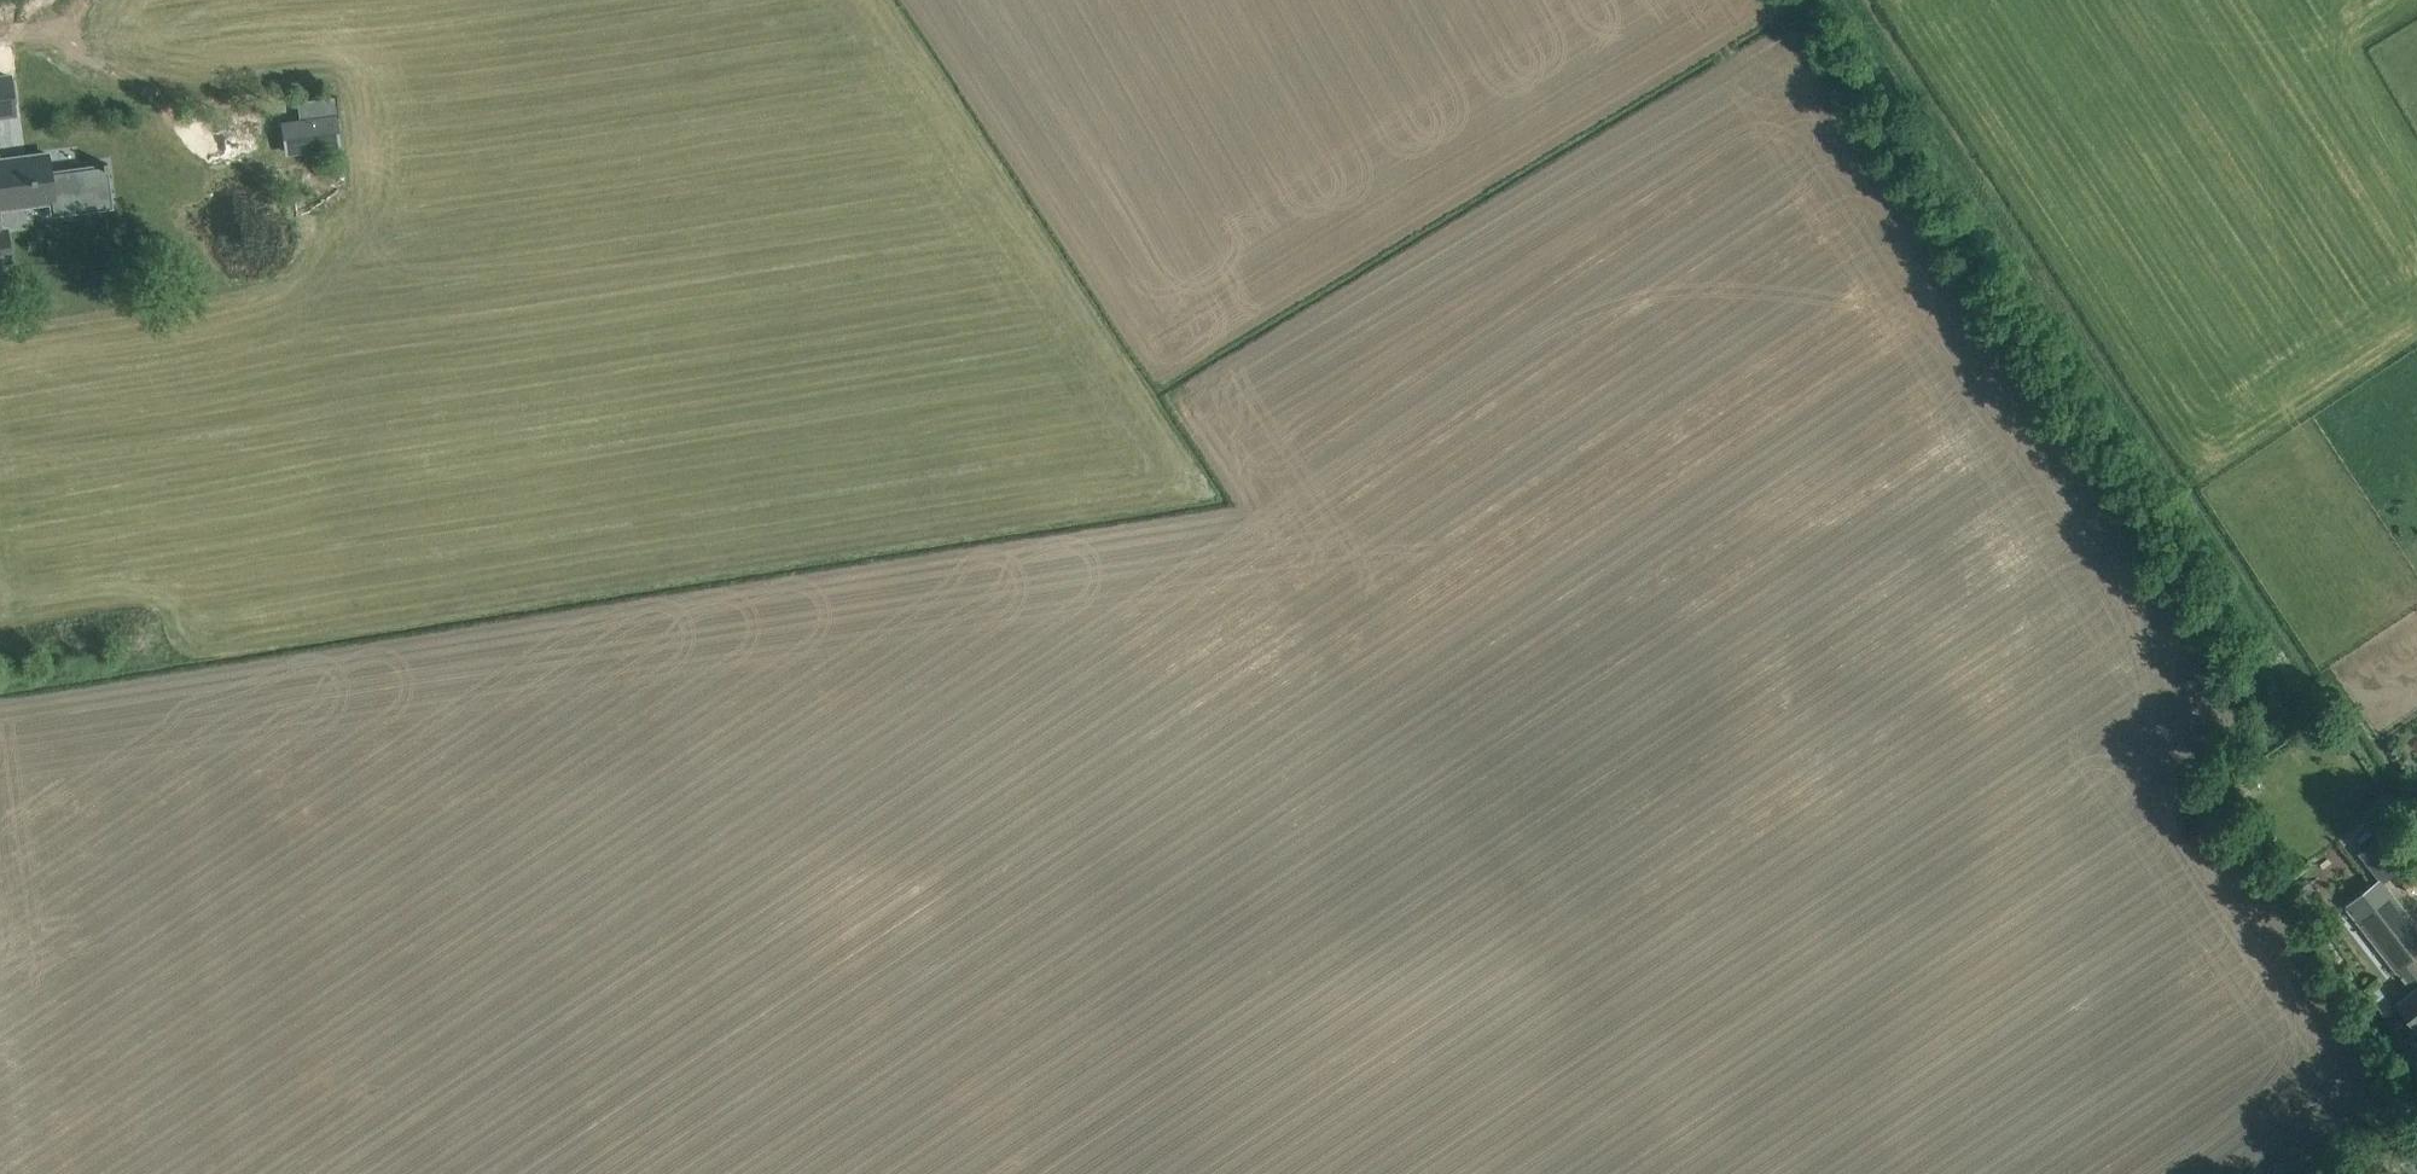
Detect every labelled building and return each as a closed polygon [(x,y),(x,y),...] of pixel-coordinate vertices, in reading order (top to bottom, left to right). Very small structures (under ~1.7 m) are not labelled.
[(0,77),(0,115),(14,114),(9,75),(0,77)] [(300,119),(282,122),(286,155),(343,148),(337,114),(300,119)] [(79,198),(75,170),(49,174),(46,154),(0,160),(0,209),(79,198)] [(9,260),(5,229),(0,230),(0,262),(9,260)] [(2386,804),(2373,814),(2383,827),(2396,817),(2386,804)] [(2359,851),(2383,882),(2412,860),(2388,829),(2359,851)] [(2306,877),(2298,883),(2304,890),(2311,885),(2306,877)] [(2397,1002),(2416,1027),(2416,959),(2415,956),(2416,955),(2416,926),(2391,893),(2359,918),(2397,967),(2399,966),(2415,988),(2397,1002)]
